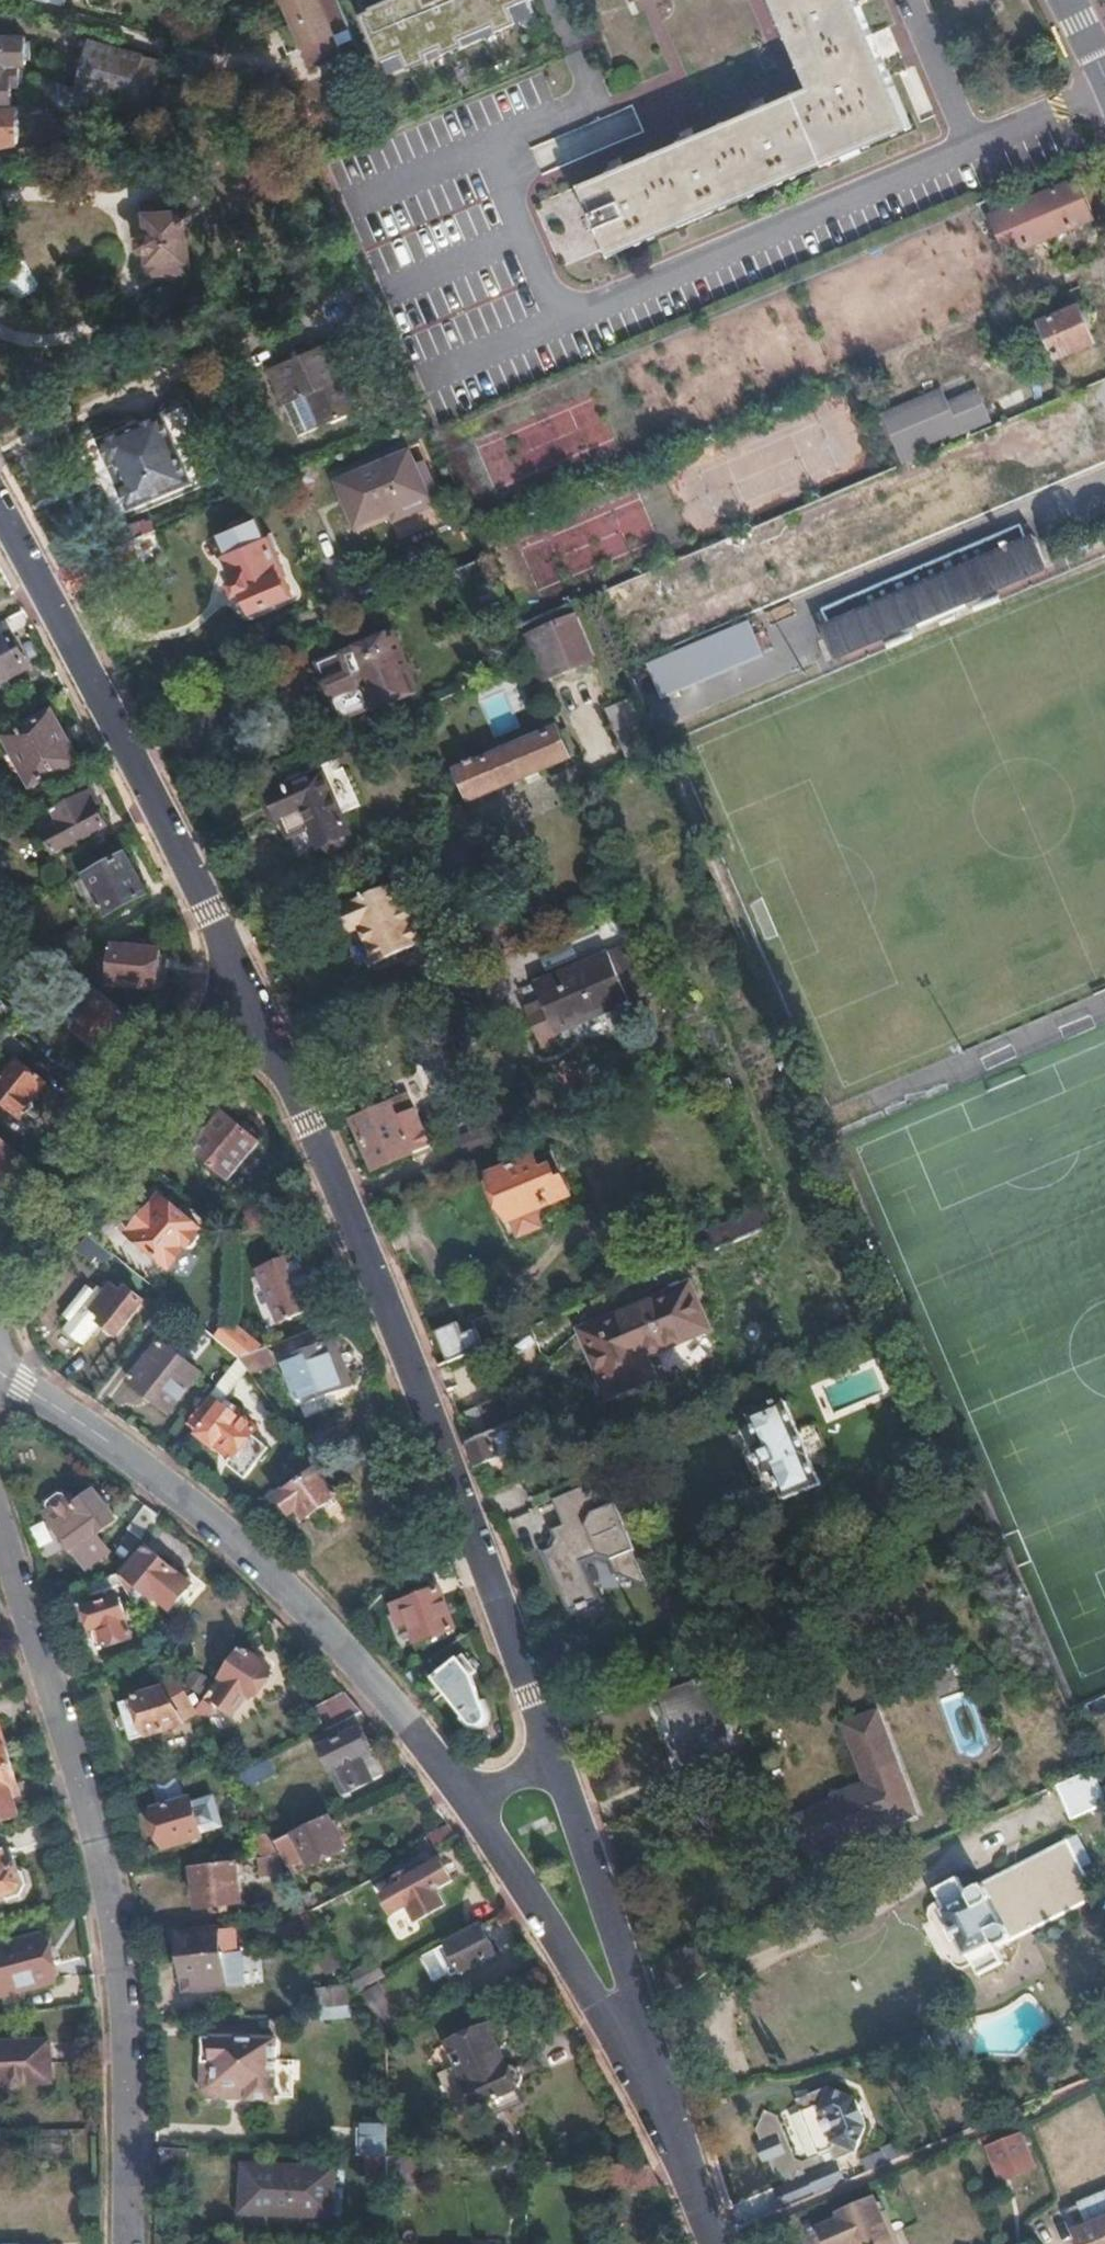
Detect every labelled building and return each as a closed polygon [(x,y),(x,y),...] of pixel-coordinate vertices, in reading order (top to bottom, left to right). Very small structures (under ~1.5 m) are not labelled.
[(333,33),(319,0),(283,0),(291,21),(276,28),(287,53),(333,33)] [(393,131),(473,97),(466,81),(455,55),(431,0),(337,0),(393,131)] [(562,268),(908,117),(858,0),(781,0),(816,82),(535,204),(562,268)] [(455,55),(466,81),(508,63),(545,46),(534,21),(455,55)] [(14,105),(13,83),(21,83),(21,63),(27,63),(27,57),(30,57),(30,41),(27,41),(26,35),(0,36),(0,105),(14,105)] [(145,102),(158,57),(78,35),(74,52),(91,57),(83,86),(145,102)] [(86,106),(89,91),(35,76),(35,85),(44,87),(43,106),(86,106)] [(122,117),(119,104),(102,107),(102,123),(122,117)] [(17,105),(14,105),(0,105),(0,146),(16,144),(17,133),(24,132),(23,129),(17,127),(17,105)] [(81,129),(77,113),(53,118),(57,136),(81,129)] [(190,265),(188,219),(192,216),(195,216),(197,216),(196,205),(203,204),(202,183),(184,184),(184,200),(150,201),(152,232),(146,232),(144,236),(145,240),(146,243),(148,246),(153,246),(154,266),(190,265)] [(1091,199),(1000,236),(1009,257),(1099,220),(1091,199)] [(1033,319),(1051,363),(1093,345),(1075,302),(1033,319)] [(338,336),(273,364),(288,401),(295,398),(308,393),(320,422),(366,402),(338,336)] [(1004,419),(1031,408),(1022,384),(995,395),(1004,419)] [(996,423),(981,387),(949,400),(944,388),(883,413),(903,461),(996,423)] [(320,422),(308,393),(295,398),(307,427),(320,422)] [(164,412),(102,438),(111,460),(117,458),(125,478),(120,480),(129,502),(191,477),(164,412)] [(437,500),(421,463),(414,466),(406,448),(365,466),(337,477),(349,504),(359,525),(388,512),(404,504),(407,512),(437,500)] [(349,504),(337,477),(327,482),(338,509),(349,504)] [(391,520),(407,512),(404,504),(388,512),(391,520)] [(150,532),(177,520),(173,511),(152,519),(151,516),(144,519),(143,517),(109,533),(114,546),(150,532)] [(264,537),(254,516),(218,532),(227,551),(226,555),(236,575),(232,578),(231,581),(236,589),(240,589),(243,587),(252,608),(288,592),(279,574),(283,571),(267,535),(264,537)] [(73,586),(150,554),(149,549),(156,546),(150,532),(114,546),(64,568),(73,586)] [(1027,541),(833,624),(825,627),(830,638),(821,641),(829,660),(1057,563),(1049,544),(1041,547),(1036,537),(1027,541)] [(500,601),(481,555),(453,568),(471,613),(500,601)] [(575,615),(531,634),(550,677),(593,659),(575,615)] [(750,620),(649,664),(665,700),(766,655),(750,620)] [(11,632),(0,639),(0,683),(30,667),(11,632)] [(414,688),(390,632),(316,664),(330,695),(331,695),(340,717),(373,703),(374,706),(414,688)] [(531,634),(519,639),(538,682),(550,677),(531,634)] [(79,762),(53,715),(9,739),(35,786),(79,762)] [(467,800),(571,755),(558,724),(454,770),(467,800)] [(350,832),(321,771),(272,791),(272,797),(266,800),(264,807),(270,819),(273,821),(276,820),(279,818),(290,837),(308,830),(317,847),(322,844),(325,850),(329,852),(331,852),(343,848),(344,843),(345,838),(344,835),(350,832)] [(102,805),(93,790),(83,795),(92,811),(98,808),(102,805)] [(60,855),(109,827),(98,808),(92,811),(83,795),(57,810),(58,813),(41,822),(60,855)] [(2,804),(0,805),(0,828),(13,821),(2,804)] [(128,857),(88,879),(108,915),(148,893),(128,857)] [(396,884),(337,909),(347,934),(358,929),(373,964),(421,943),(396,884)] [(1,899),(0,900),(0,920),(8,918),(1,899)] [(30,922),(23,909),(8,918),(20,927),(30,922)] [(649,994),(627,943),(554,974),(563,993),(546,1000),(563,1041),(580,1034),(576,1024),(649,994)] [(160,951),(115,946),(110,988),(156,992),(156,989),(160,957),(160,951)] [(167,971),(167,958),(160,957),(158,970),(167,971)] [(165,990),(167,971),(158,970),(156,989),(165,990)] [(110,1041),(129,1017),(105,997),(85,1020),(110,1041)] [(0,1000),(0,1026),(1,1027),(4,1029),(11,1035),(23,1019),(0,1000)] [(1,1027),(0,1031),(0,1048),(14,1059),(24,1046),(11,1035),(4,1029),(1,1027)] [(19,1063),(0,1087),(0,1103),(18,1118),(45,1085),(19,1063)] [(430,1145),(406,1093),(389,1100),(392,1107),(353,1123),(375,1171),(414,1154),(414,1152),(430,1145)] [(496,1139),(477,1097),(458,1104),(469,1129),(456,1134),(464,1152),(496,1139)] [(258,1140),(223,1113),(193,1152),(228,1179),(258,1140)] [(0,1145),(0,1186),(19,1161),(0,1145)] [(567,1194),(559,1174),(551,1177),(547,1167),(553,1165),(554,1162),(547,1149),(487,1175),(506,1220),(511,1218),(516,1234),(537,1225),(531,1210),(567,1194)] [(197,1235),(200,1229),(159,1195),(141,1218),(136,1218),(131,1226),(132,1230),(129,1234),(170,1266),(184,1248),(194,1245),(199,1238),(197,1235)] [(755,1232),(748,1215),(707,1233),(714,1250),(755,1232)] [(111,1253),(87,1234),(74,1248),(99,1268),(111,1253)] [(316,1306),(297,1256),(259,1270),(278,1321),(316,1306)] [(116,1335),(142,1300),(126,1287),(123,1290),(108,1279),(88,1306),(102,1317),(99,1322),(116,1335)] [(674,1290),(566,1336),(594,1403),(637,1385),(630,1365),(694,1338),(674,1290)] [(448,1363),(499,1341),(488,1316),(473,1323),(476,1330),(462,1336),(457,1323),(435,1333),(448,1363)] [(261,1347),(229,1321),(215,1337),(238,1356),(261,1347)] [(334,1339),(284,1358),(300,1402),(351,1383),(334,1339)] [(198,1370),(160,1341),(130,1380),(167,1410),(198,1370)] [(274,1441),(256,1426),(261,1421),(246,1409),(249,1406),(233,1393),(228,1399),(223,1394),(228,1388),(231,1390),(236,1383),(224,1374),(209,1394),(188,1421),(200,1430),(198,1433),(213,1444),(218,1437),(236,1451),(231,1457),(249,1471),(274,1441)] [(531,1415),(520,1388),(478,1406),(482,1412),(491,1408),(500,1429),(518,1421),(531,1415)] [(819,1487),(784,1405),(747,1419),(759,1448),(751,1451),(762,1478),(770,1475),(782,1502),(819,1487)] [(475,1465),(527,1442),(518,1421),(500,1429),(491,1408),(482,1412),(490,1433),(466,1443),(475,1465)] [(305,1516),(335,1495),(308,1456),(288,1469),(296,1480),(277,1494),(290,1511),(299,1506),(305,1516)] [(636,1548),(614,1502),(611,1503),(603,1484),(584,1493),(580,1487),(552,1500),(563,1525),(551,1530),(556,1539),(552,1547),(543,1552),(569,1611),(578,1608),(580,1610),(589,1606),(588,1604),(597,1600),(580,1562),(596,1554),(609,1559),(618,1573),(649,1585),(633,1550),(636,1548)] [(71,1552),(114,1520),(93,1492),(74,1507),(69,1499),(65,1502),(62,1497),(56,1497),(49,1502),(46,1506),(50,1513),(45,1516),(71,1552)] [(150,1532),(162,1516),(145,1503),(127,1527),(144,1540),(150,1532)] [(176,1575),(179,1572),(150,1543),(122,1576),(126,1583),(137,1603),(148,1592),(156,1598),(165,1587),(173,1594),(178,1594),(184,1587),(184,1582),(176,1575)] [(126,1583),(122,1576),(120,1573),(88,1583),(93,1595),(126,1583)] [(438,1585),(390,1602),(398,1625),(410,1621),(416,1640),(453,1627),(438,1585)] [(131,1636),(119,1597),(86,1609),(98,1648),(131,1636)] [(251,1690),(272,1660),(244,1640),(233,1655),(217,1678),(225,1683),(212,1700),(231,1713),(248,1688),(251,1690)] [(486,1712),(472,1675),(458,1657),(433,1676),(473,1721),(476,1723),(479,1724),(483,1723),(485,1720),(486,1716),(486,1712)] [(197,1706),(179,1675),(162,1685),(161,1689),(120,1702),(131,1738),(181,1722),(184,1717),(198,1709),(197,1706)] [(731,1747),(707,1681),(664,1697),(683,1749),(688,1747),(693,1760),(731,1747)] [(327,1729),(363,1712),(354,1700),(347,1692),(316,1708),(327,1729)] [(204,1718),(213,1706),(203,1698),(197,1706),(198,1709),(204,1718)] [(321,1748),(342,1794),(371,1780),(359,1755),(370,1749),(361,1730),(321,1748)] [(381,1775),(370,1749),(359,1755),(371,1780),(381,1775)] [(16,1816),(10,1797),(20,1794),(6,1751),(0,1752),(0,1820),(16,1816)] [(278,1770),(271,1756),(235,1772),(242,1783),(243,1786),(278,1770)] [(1104,1803),(1104,1800),(1092,1769),(1056,1784),(1070,1818),(1104,1803)] [(915,1815),(897,1770),(848,1789),(851,1795),(796,1817),(812,1866),(823,1890),(853,1877),(848,1866),(848,1863),(840,1845),(915,1815)] [(178,1783),(160,1789),(166,1805),(183,1799),(178,1783)] [(202,1836),(190,1799),(154,1810),(167,1848),(202,1836)] [(341,1847),(326,1814),(274,1839),(282,1853),(299,1844),(308,1863),(341,1847)] [(416,1857),(458,1838),(447,1822),(411,1840),(416,1857)] [(274,1839),(269,1831),(241,1835),(244,1859),(282,1853),(274,1839)] [(23,1868),(15,1846),(9,1848),(16,1871),(23,1868)] [(23,1868),(16,1871),(9,1848),(0,1851),(0,1902),(30,1892),(23,1868)] [(1063,1917),(1039,1858),(969,1889),(967,1897),(956,1873),(933,1884),(944,1908),(941,1909),(961,1955),(966,1953),(975,1974),(999,1964),(991,1946),(997,1947),(1063,1917)] [(450,1882),(438,1859),(386,1887),(388,1892),(381,1895),(391,1913),(408,1904),(416,1920),(444,1904),(436,1889),(450,1882)] [(235,1861),(194,1866),(200,1905),(241,1899),(235,1861)] [(481,1924),(438,1948),(451,1973),(453,1977),(497,1954),(481,1924)] [(220,1954),(218,1929),(195,1931),(195,1932),(195,1940),(184,1940),(179,1940),(180,1958),(220,1954)] [(195,1940),(195,1932),(184,1932),(184,1940),(195,1940)] [(43,1934),(0,1945),(0,1994),(1,1998),(55,1984),(43,1934)] [(451,1973),(438,1948),(424,1955),(437,1980),(451,1973)] [(357,1991),(391,1973),(381,1953),(345,1973),(357,1991)] [(225,1986),(223,1954),(180,1958),(181,1977),(183,1976),(189,1976),(189,1989),(225,1986)] [(348,2003),(347,1984),(318,1987),(319,2006),(348,2003)] [(518,2086),(521,2080),(520,2074),(515,2066),(511,2063),(506,2064),(503,2066),(483,2024),(446,2042),(456,2065),(440,2073),(459,2113),(474,2105),(512,2089),(518,2086)] [(962,2061),(947,2026),(927,2035),(941,2069),(962,2061)] [(272,2099),(273,2039),(202,2037),(201,2060),(213,2060),(213,2083),(246,2084),(246,2098),(272,2099)] [(49,2042),(0,2043),(0,2092),(8,2092),(8,2083),(50,2082),(49,2042)] [(246,2098),(246,2084),(213,2083),(213,2060),(201,2060),(200,2095),(246,2098)] [(480,2116),(517,2100),(512,2089),(474,2105),(480,2116)] [(860,2155),(869,2126),(858,2100),(831,2090),(812,2097),(817,2108),(803,2114),(821,2157),(808,2163),(797,2161),(780,2120),(766,2115),(756,2136),(762,2149),(756,2152),(762,2166),(768,2165),(773,2179),(794,2183),(798,2173),(808,2176),(808,2178),(794,2184),(775,2191),(784,2211),(846,2185),(837,2164),(860,2155)] [(817,2108),(812,2097),(798,2103),(803,2114),(817,2108)] [(388,2156),(388,2129),(357,2128),(357,2155),(372,2155),(388,2156)] [(1037,2169),(1023,2135),(992,2149),(1005,2182),(1037,2169)] [(428,2170),(428,2157),(388,2156),(389,2172),(389,2187),(407,2187),(407,2169),(428,2170)] [(528,2175),(528,2161),(509,2161),(509,2175),(528,2175)] [(332,2167),(253,2164),(251,2210),(330,2213),(332,2167)] [(892,2221),(887,2224),(878,2201),(843,2216),(845,2221),(824,2230),(830,2243),(900,2243),(892,2221)] [(1083,2211),(1093,2232),(1079,2239),(1081,2243),(1104,2243),(1104,2201),(1083,2211)] [(1093,2232),(1083,2211),(1070,2217),(1079,2239),(1093,2232)]
